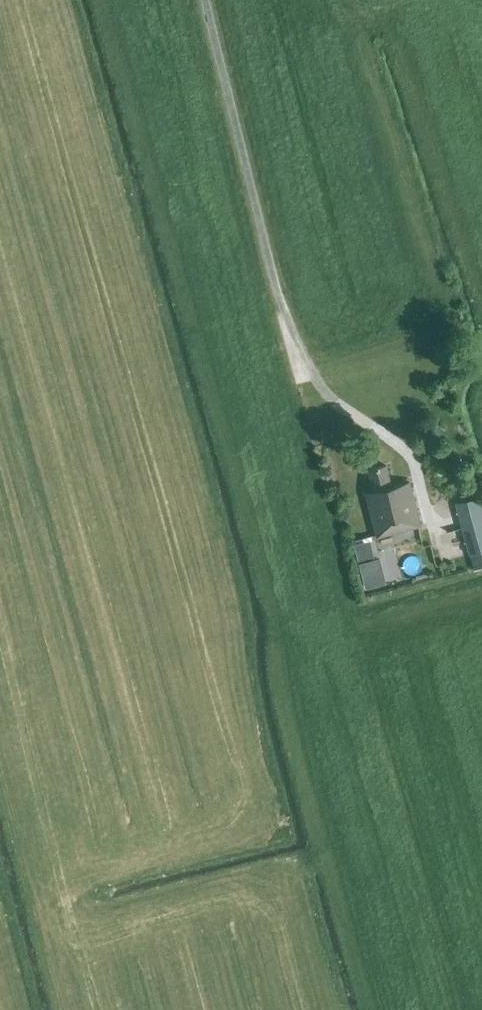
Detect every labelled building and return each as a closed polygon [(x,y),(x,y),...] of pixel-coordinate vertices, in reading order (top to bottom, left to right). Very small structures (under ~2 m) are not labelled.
[(392,486),(387,465),(370,469),(375,491),(367,493),(378,536),(421,526),(411,482),(392,486)] [(481,552),(481,501),(481,497),(455,503),(466,542),(469,556),(481,552)] [(481,568),(481,552),(469,556),(473,571),(481,568)] [(385,562),(369,565),(372,581),(388,577),(385,562)]
